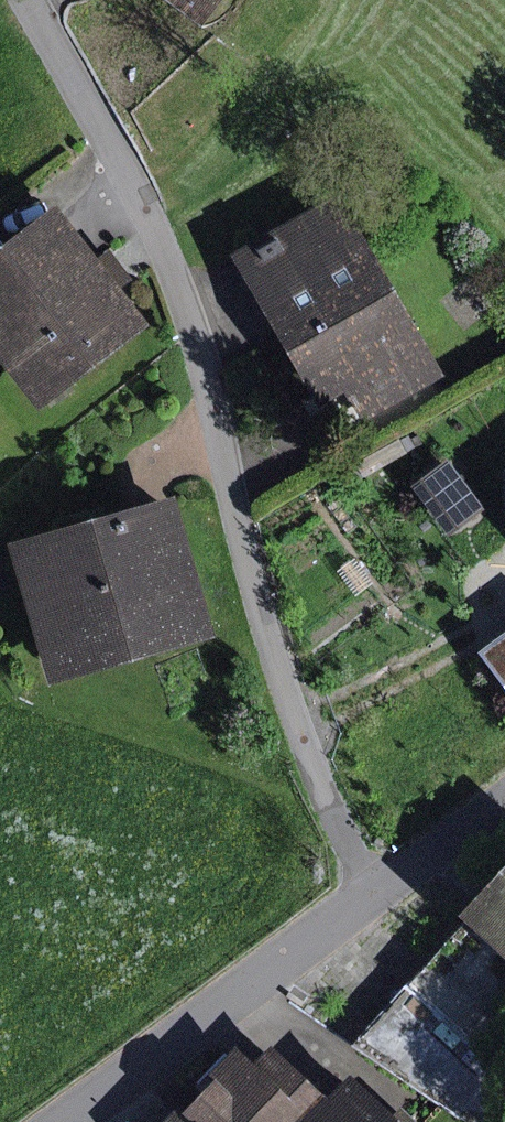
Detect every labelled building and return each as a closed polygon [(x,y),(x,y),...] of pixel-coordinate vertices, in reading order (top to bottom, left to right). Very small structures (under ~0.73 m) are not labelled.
[(209,16),(222,0),(187,0),(209,16)] [(335,203),(251,255),(352,420),(436,368),(335,203)] [(62,214),(0,261),(0,345),(43,401),(145,322),(62,214)] [(478,451),(440,477),(469,518),(504,493),(504,489),(478,451)] [(175,505),(28,548),(63,668),(211,625),(175,505)] [(486,650),(504,672),(504,634),(486,650)] [(465,901),(504,939),(504,858),(465,901)] [(161,1121),(298,1121),(330,1089),(277,1038),(257,1058),(240,1041),(161,1121)] [(298,1121),(441,1121),(410,1093),(397,1106),(353,1064),(330,1089),(298,1121)]
